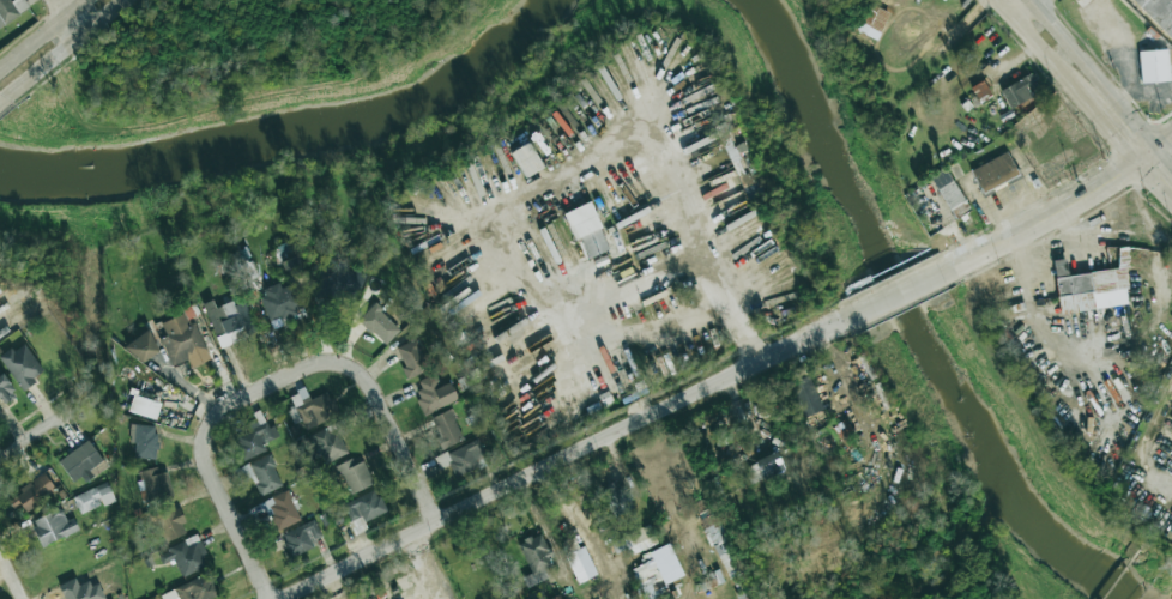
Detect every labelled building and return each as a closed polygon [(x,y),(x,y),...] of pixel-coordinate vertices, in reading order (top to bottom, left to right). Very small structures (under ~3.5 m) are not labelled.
[(28,10),(22,0),(13,6),(10,0),(0,0),(0,27),(28,10)] [(1171,40),(1171,0),(1131,0),(1171,40)] [(889,13),(871,4),(862,23),(880,32),(889,13)] [(1169,81),(1168,50),(1139,51),(1140,83),(1169,81)] [(1028,90),(1038,86),(1033,74),(1000,89),(1009,108),(1032,98),(1028,90)] [(991,94),(982,80),(970,88),(979,102),(991,94)] [(511,151),(524,178),(543,169),(531,142),(511,151)] [(982,193),(1019,175),(1007,152),(971,170),(982,193)] [(952,218),(968,210),(948,168),(932,176),(952,218)] [(610,249),(589,202),(563,213),(575,241),(580,239),(589,259),(610,249)] [(282,262),(292,284),(305,278),(295,256),(282,262)] [(1129,305),(1125,268),(1067,274),(1066,259),(1053,260),(1059,313),(1129,305)] [(259,290),(272,329),(285,325),(284,321),(303,315),(293,283),(281,287),(279,283),(259,290)] [(218,347),(258,334),(246,301),(234,305),(233,301),(215,307),(212,300),(203,303),(218,347)] [(385,345),(400,329),(373,304),(358,320),(385,345)] [(127,342),(137,363),(159,353),(150,332),(127,342)] [(429,369),(415,339),(396,348),(404,367),(401,368),(406,380),(429,369)] [(42,372),(25,342),(0,356),(20,392),(36,383),(33,377),(42,372)] [(448,383),(441,387),(434,373),(418,381),(423,392),(414,397),(424,415),(456,399),(448,383)] [(3,374),(0,375),(0,399),(3,404),(16,395),(3,374)] [(822,412),(810,374),(791,381),(803,418),(822,412)] [(326,392),(310,399),(304,389),(289,396),(305,431),(337,415),(326,392)] [(160,403),(133,395),(128,412),(155,420),(160,403)] [(463,439),(449,409),(429,418),(443,448),(463,439)] [(266,451),(263,443),(279,437),(274,425),(267,427),(262,413),(244,420),(249,432),(232,438),(241,461),(266,451)] [(348,453),(334,424),(307,436),(321,466),(348,453)] [(134,458),(156,459),(157,425),(130,425),(129,443),(134,443),(134,458)] [(439,469),(448,464),(455,479),(490,462),(478,437),(434,458),(439,469)] [(82,477),(84,481),(106,468),(90,441),(58,459),(71,482),(82,477)] [(743,464),(749,483),(784,472),(778,453),(743,464)] [(244,481),(251,477),(260,496),(283,485),(269,455),(238,469),(244,481)] [(361,456),(337,467),(349,495),(373,484),(361,456)] [(138,471),(140,481),(137,481),(142,504),(173,497),(167,471),(158,473),(157,467),(138,471)] [(20,504),(25,511),(56,490),(44,473),(6,499),(13,509),(20,504)] [(723,502),(713,478),(703,482),(709,497),(697,501),(734,598),(753,598),(716,505),(723,502)] [(616,520),(637,509),(620,479),(600,491),(616,520)] [(115,500),(107,482),(73,496),(80,514),(115,500)] [(302,518),(287,489),(264,501),(279,530),(302,518)] [(363,521),(385,514),(377,490),(342,502),(349,521),(362,517),(363,521)] [(187,533),(174,502),(148,513),(161,544),(187,533)] [(31,521),(41,546),(79,531),(73,517),(66,521),(61,508),(31,521)] [(312,540),(321,536),(315,520),(281,533),(290,556),(315,548),(312,540)] [(657,542),(649,524),(610,542),(618,560),(657,542)] [(518,543),(531,573),(523,577),(527,587),(550,577),(544,563),(553,559),(541,533),(518,543)] [(205,555),(198,536),(158,552),(163,564),(174,560),(181,576),(205,567),(201,556),(205,555)] [(673,561),(667,545),(641,554),(644,563),(631,568),(642,598),(653,598),(668,594),(658,567),(673,561)] [(218,595),(208,573),(160,595),(162,598),(209,598),(218,595)]
